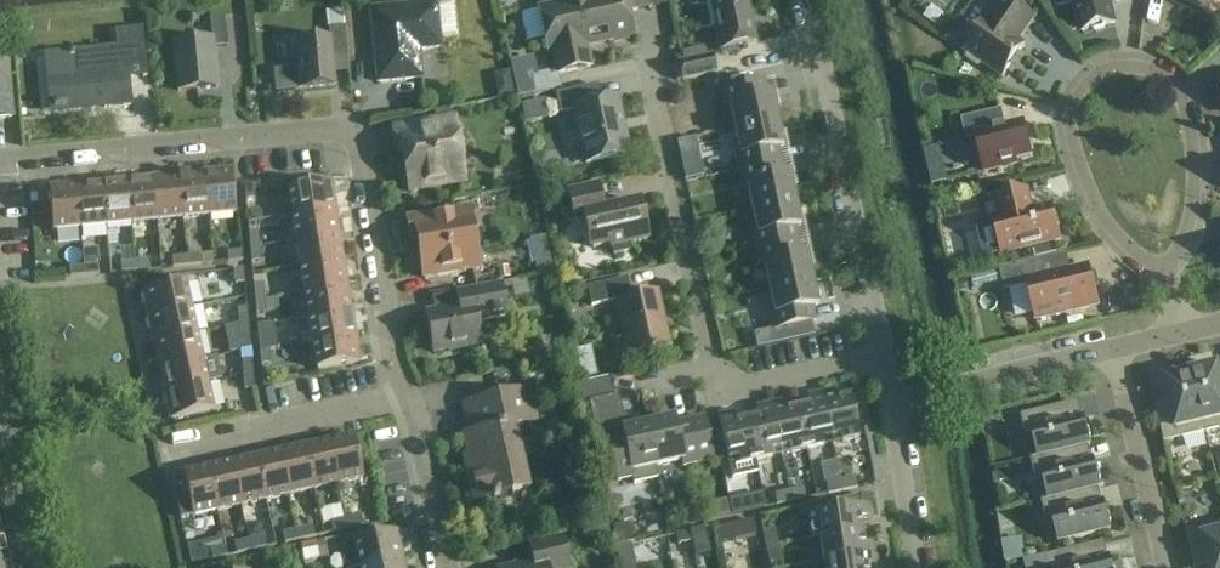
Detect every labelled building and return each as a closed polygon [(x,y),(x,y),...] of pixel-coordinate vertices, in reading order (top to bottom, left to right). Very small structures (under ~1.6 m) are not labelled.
[(627,10),(649,6),(647,0),(557,0),(558,4),(538,8),(543,29),(627,10)] [(751,21),(750,13),(747,0),(709,0),(720,49),(756,41),(751,21)] [(964,51),(967,52),(967,59),(977,65),(983,63),(1003,77),(1024,46),(1017,41),(1034,17),(1009,0),(1006,0),(991,23),(986,19),(964,51)] [(1083,34),(1115,26),(1108,1),(1111,0),(1074,0),(1083,34)] [(1203,11),(1209,0),(1183,0),(1203,11)] [(441,48),(439,34),(456,33),(454,4),(437,5),(437,3),(369,9),(376,84),(421,80),(419,51),(441,48)] [(346,55),(346,52),(343,26),(342,10),(326,11),(328,38),(294,41),(299,91),(335,87),(332,57),(346,55)] [(586,46),(633,36),(627,10),(543,29),(548,54),(552,54),(556,74),(590,67),(586,46)] [(172,44),(177,93),(217,89),(213,49),(227,48),(224,16),(209,17),(211,41),(172,44)] [(118,50),(45,57),(51,114),(130,106),(127,79),(145,77),(140,32),(116,34),(118,50)] [(711,56),(706,57),(704,47),(681,52),(683,62),(678,63),(682,80),(715,73),(711,56)] [(0,61),(0,121),(12,119),(6,60),(0,61)] [(512,67),(515,79),(526,76),(524,65),(512,67)] [(509,71),(492,75),(497,97),(513,94),(509,71)] [(729,106),(734,130),(777,120),(771,92),(767,93),(764,80),(719,90),(723,107),(729,106)] [(629,154),(617,98),(599,101),(595,86),(557,95),(561,111),(573,108),(585,163),(629,154)] [(673,91),(670,96),(671,103),(675,106),(683,105),(686,100),(685,94),(680,90),(673,91)] [(1001,111),(962,120),(967,140),(976,138),(985,172),(1016,164),(1015,160),(1031,156),(1030,154),(1033,149),(1031,143),(1027,140),(1023,125),(1005,129),(1001,111)] [(453,118),(450,118),(392,128),(396,153),(403,152),(409,192),(463,183),(453,118)] [(734,154),(737,171),(780,162),(777,148),(783,147),(777,120),(734,130),(739,153),(734,154)] [(684,139),(676,141),(679,151),(698,147),(695,136),(684,139)] [(746,183),(752,210),(795,200),(789,172),(783,173),(780,162),(737,171),(740,184),(746,183)] [(942,167),(928,171),(932,184),(945,181),(942,167)] [(204,172),(208,218),(235,215),(231,170),(204,172)] [(178,175),(182,220),(208,218),(204,172),(178,175)] [(152,177),(157,223),(182,220),(178,175),(152,177)] [(126,180),(131,225),(157,223),(152,177),(126,180)] [(101,182),(105,228),(131,225),(126,180),(101,182)] [(75,185),(80,230),(105,228),(101,182),(75,185)] [(286,189),(290,216),(336,209),(332,182),(286,189)] [(52,233),(80,230),(75,185),(48,187),(52,233)] [(245,201),(255,200),(265,194),(270,185),(254,188),(253,185),(244,186),(245,201)] [(626,244),(647,240),(642,217),(639,218),(635,200),(602,208),(597,185),(567,191),(573,217),(582,215),(590,249),(608,245),(609,249),(611,249),(612,254),(627,250),(626,244)] [(994,221),(1002,253),(1062,239),(1054,207),(1029,213),(1027,208),(1030,208),(1026,191),(998,198),(1003,219),(994,221)] [(751,234),(755,250),(798,241),(795,228),(801,227),(795,200),(752,210),(757,233),(751,234)] [(290,216),(294,240),(340,234),(336,209),(290,216)] [(467,209),(407,218),(411,241),(417,240),(423,279),(477,270),(467,209)] [(249,234),(250,247),(258,246),(259,245),(258,233),(249,234)] [(294,240),(298,265),(300,265),(344,259),(340,234),(294,240)] [(763,264),(769,289),(813,280),(807,252),(800,253),(798,241),(755,250),(758,266),(763,264)] [(261,262),(259,245),(258,246),(250,247),(251,263),(261,262)] [(147,249),(134,250),(135,262),(135,272),(150,270),(147,249)] [(226,253),(227,263),(242,261),(241,252),(226,253)] [(186,257),(186,267),(201,265),(200,256),(186,257)] [(172,268),(186,267),(186,257),(171,258),(172,268)] [(298,265),(302,291),(348,284),(344,259),(300,265),(298,265)] [(550,259),(534,262),(536,274),(552,270),(550,259)] [(1037,260),(999,269),(1004,291),(1028,286),(1036,320),(1098,305),(1094,290),(1099,285),(1096,273),(1090,272),(1088,267),(1041,278),(1037,260)] [(120,273),(135,272),(135,262),(119,263),(120,273)] [(84,266),(84,276),(98,275),(97,265),(84,266)] [(69,277),(84,276),(84,266),(68,268),(69,277)] [(507,266),(497,268),(499,279),(509,277),(507,266)] [(233,271),(234,285),(244,284),(242,270),(233,271)] [(966,277),(956,279),(959,292),(969,290),(966,277)] [(657,293),(631,298),(627,278),(587,286),(591,306),(616,300),(629,356),(649,351),(649,354),(655,353),(654,350),(669,347),(657,293)] [(819,306),(813,280),(769,289),(774,312),(768,313),(772,330),(815,321),(812,308),(819,306)] [(141,292),(146,318),(191,308),(185,282),(141,292)] [(253,285),(254,299),(264,297),(263,284),(253,285)] [(302,291),(307,317),(352,310),(348,284),(302,291)] [(478,322),(508,316),(509,315),(503,284),(431,298),(434,311),(424,313),(431,353),(449,350),(450,351),(464,349),(463,347),(482,344),(478,322)] [(264,299),(264,297),(254,299),(255,314),(265,313),(264,299)] [(146,318),(152,343),(196,333),(191,308),(146,318)] [(230,321),(231,324),(238,322),(247,323),(246,309),(229,310),(230,321)] [(307,317),(310,342),(356,335),(352,310),(307,317)] [(1065,317),(1044,322),(1046,331),(1067,327),(1065,317)] [(249,338),(247,323),(238,322),(231,324),(231,325),(238,325),(240,339),(249,338)] [(152,343),(158,368),(201,358),(202,357),(196,333),(152,343)] [(360,363),(356,335),(310,342),(315,371),(360,363)] [(258,337),(259,351),(268,349),(267,336),(258,337)] [(593,347),(576,350),(580,378),(597,375),(593,347)] [(270,365),(268,349),(259,351),(260,366),(270,365)] [(158,368),(163,394),(208,383),(202,357),(201,358),(158,368)] [(242,362),(243,375),(252,375),(251,361),(242,362)] [(1205,433),(1219,429),(1219,376),(1218,366),(1210,368),(1210,365),(1190,370),(1205,433)] [(1171,410),(1157,414),(1164,443),(1205,433),(1190,370),(1170,375),(1171,377),(1164,379),(1171,410)] [(254,390),(252,375),(243,375),(244,391),(254,390)] [(270,376),(261,377),(263,387),(272,386),(270,376)] [(214,411),(208,383),(163,394),(169,421),(214,411)] [(461,405),(468,435),(461,436),(469,471),(465,472),(472,503),(527,491),(517,443),(531,440),(528,424),(535,422),(528,390),(461,405)] [(832,445),(832,446),(858,440),(849,398),(837,400),(835,390),(821,393),(824,410),(832,445)] [(806,451),(832,446),(832,445),(824,410),(821,393),(807,396),(809,406),(797,409),(806,451)] [(617,482),(633,479),(633,484),(657,479),(655,467),(656,467),(647,423),(621,429),(615,400),(592,406),(600,436),(607,435),(617,482)] [(781,456),(781,457),(806,451),(797,409),(786,411),(784,401),(769,404),(781,456)] [(1021,415),(1025,433),(1032,431),(1038,456),(1089,444),(1088,440),(1090,437),(1085,417),(1076,419),(1072,403),(1021,415)] [(746,420),(755,462),(781,457),(781,456),(769,404),(756,407),(758,418),(746,420)] [(728,468),(755,462),(746,420),(735,422),(733,412),(717,416),(728,468)] [(989,413),(982,415),(984,425),(991,424),(989,413)] [(647,423),(656,467),(681,461),(682,467),(713,460),(703,417),(676,423),(675,418),(647,423)] [(329,442),(339,486),(363,481),(353,436),(329,442)] [(306,447),(315,491),(339,486),(329,442),(306,447)] [(1086,461),(1083,447),(1090,446),(1089,444),(1038,456),(1031,458),(1036,475),(1043,474),(1049,499),(1100,487),(1099,482),(1100,480),(1095,459),(1086,461)] [(279,453),(289,497),(315,491),(306,447),(279,453)] [(255,458),(265,502),(289,497),(279,453),(255,458)] [(231,463),(242,507),(265,502),(255,458),(231,463)] [(208,468),(217,513),(242,507),(231,463),(208,468)] [(1007,466),(996,468),(999,482),(1010,479),(1007,466)] [(192,518),(217,513),(208,468),(182,474),(192,518)] [(180,470),(170,472),(172,481),(182,478),(180,470)] [(840,481),(842,491),(857,488),(854,477),(840,480),(840,481)] [(827,494),(842,491),(840,481),(840,480),(825,483),(827,494)] [(1042,500),(1046,518),(1053,516),(1059,543),(1110,531),(1109,525),(1111,522),(1106,502),(1096,504),(1093,490),(1100,488),(1100,487),(1049,499),(1042,500)] [(788,491),(791,502),(805,499),(803,488),(788,491)] [(776,505),(791,502),(788,491),(774,494),(776,505)] [(725,500),(710,504),(714,518),(728,515),(725,500)] [(818,539),(819,539),(861,533),(859,519),(870,517),(869,505),(806,514),(808,529),(810,529),(811,537),(810,537),(810,540),(818,539)] [(580,507),(559,512),(563,532),(585,527),(580,507)] [(346,519),(349,530),(362,527),(360,516),(346,519)] [(330,523),(332,534),(349,530),(346,519),(330,523)] [(756,536),(752,519),(716,527),(720,544),(756,536)] [(1192,559),(1206,556),(1209,567),(1219,567),(1219,522),(1185,531),(1192,559)] [(297,529),(300,541),(314,538),(312,526),(297,529)] [(689,531),(691,543),(695,556),(710,554),(707,539),(704,528),(689,531)] [(281,533),(284,545),(300,541),(297,529),(281,533)] [(762,533),(765,548),(776,545),(773,530),(762,533)] [(677,546),(691,543),(689,531),(675,535),(677,546)] [(358,567),(403,558),(398,533),(359,541),(357,533),(341,536),(347,567),(355,567),(358,567)] [(818,539),(822,563),(823,563),(875,555),(874,543),(863,545),(861,533),(819,539),(818,539)] [(250,541),(253,551),(266,548),(263,538),(250,541)] [(516,566),(509,567),(568,567),(562,538),(529,546),(532,560),(516,564),(516,566)] [(233,544),(236,555),(253,551),(250,541),(233,544)] [(1050,567),(1114,567),(1111,557),(1102,559),(1098,543),(1047,556),(1050,567)] [(311,544),(300,547),(301,552),(303,563),(318,560),(316,549),(312,550),(311,544)] [(630,545),(615,548),(618,563),(633,560),(630,545)] [(780,560),(776,545),(765,548),(768,562),(780,560)] [(209,549),(211,561),(227,557),(224,546),(209,549)] [(866,567),(877,566),(875,555),(823,563),(822,563),(812,564),(812,567),(866,567)] [(358,567),(405,567),(403,558),(358,567)]
